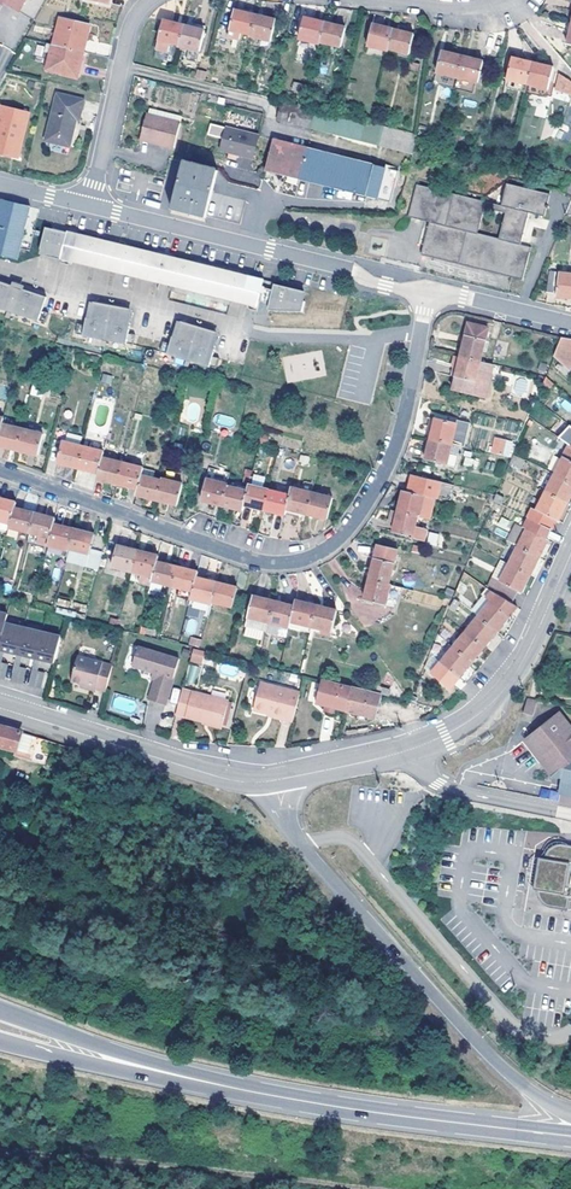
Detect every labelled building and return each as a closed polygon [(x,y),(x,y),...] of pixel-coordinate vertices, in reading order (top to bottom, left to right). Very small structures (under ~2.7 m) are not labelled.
[(1,2),(16,12),(17,11),(33,19),(44,0),(0,0),(0,3),(1,2)] [(246,36),(251,17),(230,13),(223,39),(234,42),(237,34),(246,36)] [(271,23),(251,17),(246,36),(245,39),(260,42),(259,48),(264,50),(271,23)] [(294,41),(316,46),(316,43),(321,25),(300,21),(294,41)] [(174,44),(179,26),(159,22),(154,39),(151,48),(163,52),(166,43),(174,45),(174,44)] [(321,25),(316,43),(338,49),(342,30),(321,25)] [(386,50),(391,30),(370,25),(364,46),(385,51),(386,50)] [(201,31),(179,26),(174,44),(174,45),(174,48),(195,53),(201,31)] [(59,48),(79,54),(85,33),(64,27),(59,48)] [(412,36),(391,30),(386,50),(396,52),(395,59),(405,61),(412,36)] [(56,57),(59,48),(51,46),(48,56),(56,57)] [(74,73),(79,54),(59,48),(56,57),(53,68),(74,73)] [(454,78),(460,57),(439,52),(431,79),(452,85),(454,78)] [(480,63),(460,57),(454,78),(475,83),(480,63)] [(525,85),(530,65),(510,60),(504,80),(525,85)] [(551,71),(530,65),(525,85),(524,91),(545,96),(549,93),(554,74),(551,73),(551,71)] [(557,76),(554,90),(568,93),(570,85),(565,78),(557,76)] [(57,91),(47,132),(76,140),(82,118),(79,117),(84,98),(57,91)] [(288,93),(286,99),(300,103),(302,96),(288,93)] [(459,100),(458,108),(473,112),(475,104),(459,100)] [(277,103),(273,121),(307,129),(311,111),(277,103)] [(0,110),(0,144),(14,147),(24,111),(1,105),(0,110)] [(143,111),(142,116),(176,124),(177,118),(143,111)] [(307,129),(407,153),(411,136),(311,111),(307,129)] [(142,116),(136,139),(155,143),(154,147),(169,150),(176,124),(142,116)] [(222,129),(206,125),(203,137),(219,141),(222,129)] [(216,152),(224,154),(235,157),(249,160),(255,137),(222,129),(219,141),(216,152)] [(75,145),(76,140),(47,132),(46,138),(75,145)] [(155,143),(136,139),(136,143),(154,147),(155,143)] [(301,151),(268,143),(261,172),(294,180),(301,151)] [(393,172),(301,151),(294,180),(362,197),(363,192),(375,195),(377,185),(390,188),(393,172)] [(235,157),(224,154),(223,161),(234,163),(235,157)] [(208,196),(211,183),(176,175),(168,211),(187,216),(237,228),(242,204),(208,196)] [(529,212),(545,216),(551,193),(507,183),(501,205),(415,184),(408,216),(428,222),(421,254),(523,278),(531,247),(521,244),(529,212)] [(363,192),(362,197),(387,202),(390,188),(377,185),(375,195),(363,192)] [(164,192),(160,206),(168,208),(171,193),(164,192)] [(0,199),(0,254),(14,258),(27,206),(12,202),(0,199)] [(36,252),(254,307),(258,289),(260,280),(201,265),(143,251),(70,232),(43,226),(36,252)] [(570,299),(570,274),(547,271),(544,292),(554,294),(554,297),(570,299)] [(261,281),(259,289),(267,291),(269,283),(261,281)] [(42,323),(45,313),(38,310),(43,296),(25,290),(0,282),(0,309),(42,323)] [(259,289),(258,289),(254,307),(266,311),(271,311),(300,312),(304,292),(270,284),(268,291),(267,291),(259,289)] [(38,310),(45,313),(49,299),(43,296),(38,310)] [(82,334),(82,335),(130,345),(132,334),(125,333),(127,325),(122,324),(126,308),(110,304),(90,300),(85,324),(78,322),(75,333),(82,334)] [(122,324),(127,325),(130,308),(126,308),(122,324)] [(167,354),(214,368),(217,358),(210,356),(212,348),(208,347),(212,331),(198,326),(177,320),(170,343),(163,341),(160,351),(167,353),(167,354)] [(464,322),(459,342),(456,354),(475,359),(478,350),(483,327),(464,322)] [(212,331),(208,347),(212,348),(217,332),(212,331)] [(559,338),(551,358),(569,375),(570,370),(570,340),(559,338)] [(297,380),(326,374),(321,351),(304,355),(307,370),(295,372),(297,380)] [(475,359),(456,354),(456,355),(451,354),(449,362),(453,363),(450,375),(447,388),(481,397),(488,370),(474,366),(475,359)] [(490,363),(475,359),(474,366),(488,370),(490,363)] [(514,393),(525,395),(527,380),(517,378),(514,393)] [(219,415),(218,423),(231,425),(233,417),(219,415)] [(456,445),(459,445),(465,425),(432,416),(426,437),(447,442),(456,445)] [(14,448),(19,428),(0,424),(0,445),(14,448)] [(566,444),(570,448),(570,428),(567,424),(556,437),(566,444)] [(35,453),(40,434),(19,428),(14,448),(35,453)] [(421,454),(426,437),(422,436),(417,453),(421,454)] [(444,453),(447,442),(426,437),(421,454),(420,457),(450,464),(453,455),(444,453)] [(490,454),(500,456),(504,442),(494,439),(490,454)] [(54,461),(74,466),(79,445),(58,441),(57,448),(54,461)] [(453,455),(456,445),(447,442),(444,453),(453,455)] [(570,484),(570,448),(566,444),(551,473),(570,484)] [(79,445),(74,466),(94,471),(98,456),(99,451),(79,445)] [(99,451),(98,456),(110,459),(111,452),(100,449),(99,451)] [(518,470),(523,459),(511,452),(508,458),(506,465),(518,470)] [(114,482),(118,461),(110,459),(98,456),(94,471),(93,477),(114,482)] [(139,466),(118,461),(114,482),(134,487),(137,474),(139,466)] [(149,477),(151,469),(139,466),(137,474),(149,477)] [(198,498),(218,503),(222,485),(225,471),(205,467),(198,498)] [(542,492),(563,503),(569,492),(570,487),(570,484),(551,473),(542,492)] [(133,493),(153,498),(158,479),(149,477),(137,474),(134,487),(133,493)] [(400,489),(395,508),(414,513),(425,516),(430,496),(434,497),(438,481),(410,474),(406,490),(400,489)] [(158,479),(153,498),(173,502),(178,484),(158,479)] [(243,490),(240,503),(260,508),(264,490),(244,484),(243,490)] [(240,503),(243,490),(222,485),(218,503),(238,508),(240,503)] [(307,493),(286,487),(284,494),(281,508),(303,513),(307,493)] [(284,494),(264,490),(260,508),(280,513),(281,508),(284,494)] [(542,492),(528,519),(547,528),(552,518),(555,519),(563,503),(542,492)] [(307,493),(303,513),(322,518),(327,498),(307,493)] [(493,495),(491,500),(500,504),(503,497),(494,493),(493,495)] [(7,523),(11,507),(12,502),(0,499),(0,521),(7,523)] [(240,503),(238,508),(258,514),(260,508),(240,503)] [(31,513),(11,507),(7,523),(6,528),(26,533),(31,513)] [(395,508),(389,507),(386,520),(392,521),(390,529),(421,537),(424,525),(411,522),(414,513),(395,508)] [(303,513),(281,508),(280,513),(301,519),(303,513)] [(31,513),(26,533),(38,536),(37,543),(45,545),(50,524),(51,518),(31,513)] [(515,546),(536,557),(545,540),(542,538),(547,528),(528,519),(525,517),(520,526),(523,529),(515,546)] [(505,541),(515,546),(523,529),(520,526),(514,523),(505,541)] [(50,524),(45,545),(65,550),(65,548),(70,528),(50,524)] [(90,534),(70,528),(65,548),(86,553),(90,534)] [(437,545),(438,533),(428,532),(427,544),(437,545)] [(373,558),(368,578),(387,583),(392,562),(396,547),(378,542),(377,542),(373,558)] [(108,568),(127,573),(133,551),(112,546),(108,568)] [(515,546),(506,563),(527,574),(532,566),(536,557),(515,546)] [(133,551),(127,573),(149,578),(153,562),(154,556),(133,551)] [(484,585),(509,603),(515,591),(518,592),(527,574),(506,563),(498,559),(489,576),(484,585)] [(173,567),(153,562),(149,578),(148,583),(169,588),(173,567)] [(173,567),(169,588),(189,592),(193,578),(195,572),(173,567)] [(186,608),(200,611),(206,613),(209,603),(215,583),(213,583),(193,578),(189,592),(186,608)] [(387,583),(368,578),(363,599),(383,604),(389,584),(387,583)] [(235,588),(215,583),(209,603),(230,607),(235,588)] [(488,599),(474,615),(493,631),(507,614),(514,605),(509,603),(484,585),(479,592),(488,599)] [(245,625),(265,630),(272,601),(252,596),(245,625)] [(265,630),(264,633),(284,638),(292,606),(272,601),(265,630)] [(313,606),(294,601),(292,606),(284,638),(304,642),(308,626),(313,606)] [(313,606),(308,626),(329,632),(334,611),(313,606)] [(463,631),(481,645),(486,639),(493,631),(474,615),(463,631)] [(2,622),(0,632),(0,649),(0,650),(1,647),(15,650),(14,652),(19,653),(20,651),(33,654),(33,656),(37,657),(38,654),(52,657),(58,634),(2,622)] [(463,631),(450,646),(469,661),(474,654),(481,645),(463,631)] [(131,663),(135,664),(150,670),(155,672),(153,678),(151,677),(145,697),(161,702),(177,657),(141,644),(138,642),(131,663)] [(469,661),(450,646),(432,668),(445,678),(450,672),(457,676),(469,661)] [(194,648),(189,661),(200,665),(205,652),(194,648)] [(19,653),(14,652),(7,679),(16,680),(20,666),(16,665),(19,653)] [(73,667),(98,674),(101,662),(101,661),(77,654),(73,667)] [(37,657),(33,656),(26,682),(35,684),(39,670),(34,668),(37,657)] [(98,674),(106,676),(110,665),(101,662),(98,674)] [(222,663),(220,673),(236,676),(238,667),(222,663)] [(95,687),(98,674),(73,667),(70,678),(83,682),(83,685),(94,688),(95,687)] [(103,689),(106,676),(98,674),(95,687),(103,689)] [(372,715),(378,694),(365,690),(321,679),(315,702),(325,704),(336,707),(372,715)] [(291,721),(298,690),(259,682),(253,708),(267,711),(282,715),(281,719),(291,721)] [(375,683),(374,690),(385,693),(387,687),(375,683)] [(180,686),(172,711),(201,718),(201,716),(219,722),(226,697),(180,686)] [(532,700),(524,698),(520,711),(529,713),(532,700)] [(334,713),(336,707),(325,704),(324,711),(334,713)] [(549,774),(570,758),(570,729),(557,712),(521,739),(539,762),(549,774)] [(219,722),(201,716),(201,718),(200,720),(219,725),(219,722)] [(25,758),(30,741),(17,737),(18,729),(5,725),(0,724),(0,747),(13,751),(12,754),(25,758)] [(549,774),(560,776),(557,790),(570,793),(570,758),(549,774)] [(540,788),(539,798),(558,800),(559,791),(540,788)] [(541,855),(533,886),(537,887),(535,897),(536,899),(539,903),(543,906),(547,908),(568,911),(570,901),(570,845),(562,843),(557,844),(553,846),(549,849),(548,851),(546,857),(541,855)]
